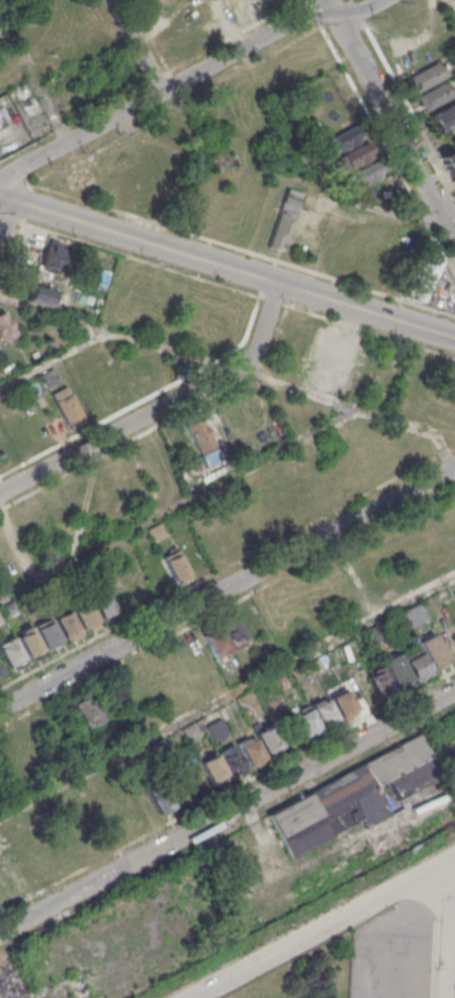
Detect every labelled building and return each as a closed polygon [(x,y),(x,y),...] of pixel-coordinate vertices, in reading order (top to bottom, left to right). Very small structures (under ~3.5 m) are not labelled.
[(405,76),(413,91),(443,75),(435,61),(405,76)] [(415,95),(424,110),(451,95),(443,80),(415,95)] [(454,123),(454,100),(427,116),(437,133),(454,123)] [(338,151),(330,137),(355,124),(362,138),(338,151)] [(343,171),(336,158),(366,142),(373,156),(343,171)] [(451,153),(449,149),(436,156),(454,189),(454,188),(454,151),(451,153)] [(328,160),(324,152),(310,160),(314,168),(328,160)] [(353,189),(346,175),(375,159),(382,173),(353,189)] [(266,246),(282,250),(293,214),(277,209),(266,246)] [(420,302),(440,259),(429,238),(421,235),(401,295),(420,302)] [(41,264),(60,270),(69,243),(50,236),(41,264)] [(33,283),(55,289),(50,305),(28,299),(33,283)] [(1,343),(17,335),(4,309),(0,311),(0,341),(1,343)] [(46,385),(40,374),(52,367),(58,379),(46,385)] [(50,393),(67,426),(84,418),(66,384),(50,393)] [(197,451),(183,425),(198,416),(213,443),(197,451)] [(275,475),(272,465),(260,469),(263,479),(275,475)] [(153,541),(146,528),(159,522),(166,535),(153,541)] [(174,583),(160,557),(175,548),(189,574),(174,583)] [(101,619),(117,610),(104,587),(88,596),(101,619)] [(83,631),(71,608),(87,599),(99,622),(83,631)] [(7,617),(1,607),(13,601),(18,611),(7,617)] [(65,641),(52,617),(68,609),(81,632),(65,641)] [(233,645),(220,622),(235,614),(247,637),(233,645)] [(46,648),(33,625),(49,617),(61,640),(46,648)] [(214,657),(200,631),(216,622),(230,648),(214,657)] [(371,643),(364,631),(376,624),(383,636),(371,643)] [(16,634),(28,659),(43,651),(31,627),(16,634)] [(418,641),(431,666),(446,658),(432,633),(418,641)] [(10,670),(0,651),(0,644),(14,637),(27,662),(10,670)] [(401,657),(413,678),(430,669),(418,648),(401,657)] [(381,660),(396,687),(412,678),(397,652),(381,660)] [(365,673),(380,665),(393,688),(377,697),(365,673)] [(356,708),(340,716),(330,697),(346,688),(356,708)] [(88,726),(75,703),(92,694),(104,716),(88,726)] [(322,726),(312,707),(327,699),(338,718),(322,726)] [(303,736),(292,715),(308,706),(319,727),(303,736)] [(214,740),(206,725),(220,718),(228,732),(214,740)] [(188,741),(181,729),(194,722),(200,734),(188,741)] [(255,733),(266,755),(283,746),(271,724),(255,733)] [(237,743),(248,765),(264,757),(252,735),(237,743)] [(365,826),(404,809),(411,825),(452,807),(423,739),(266,808),(286,855),(363,822),(365,826)] [(218,752),(230,774),(245,767),(233,744),(218,752)] [(200,762),(215,754),(227,776),(211,784),(200,762)] [(156,814),(173,805),(159,778),(142,787),(156,814)]
